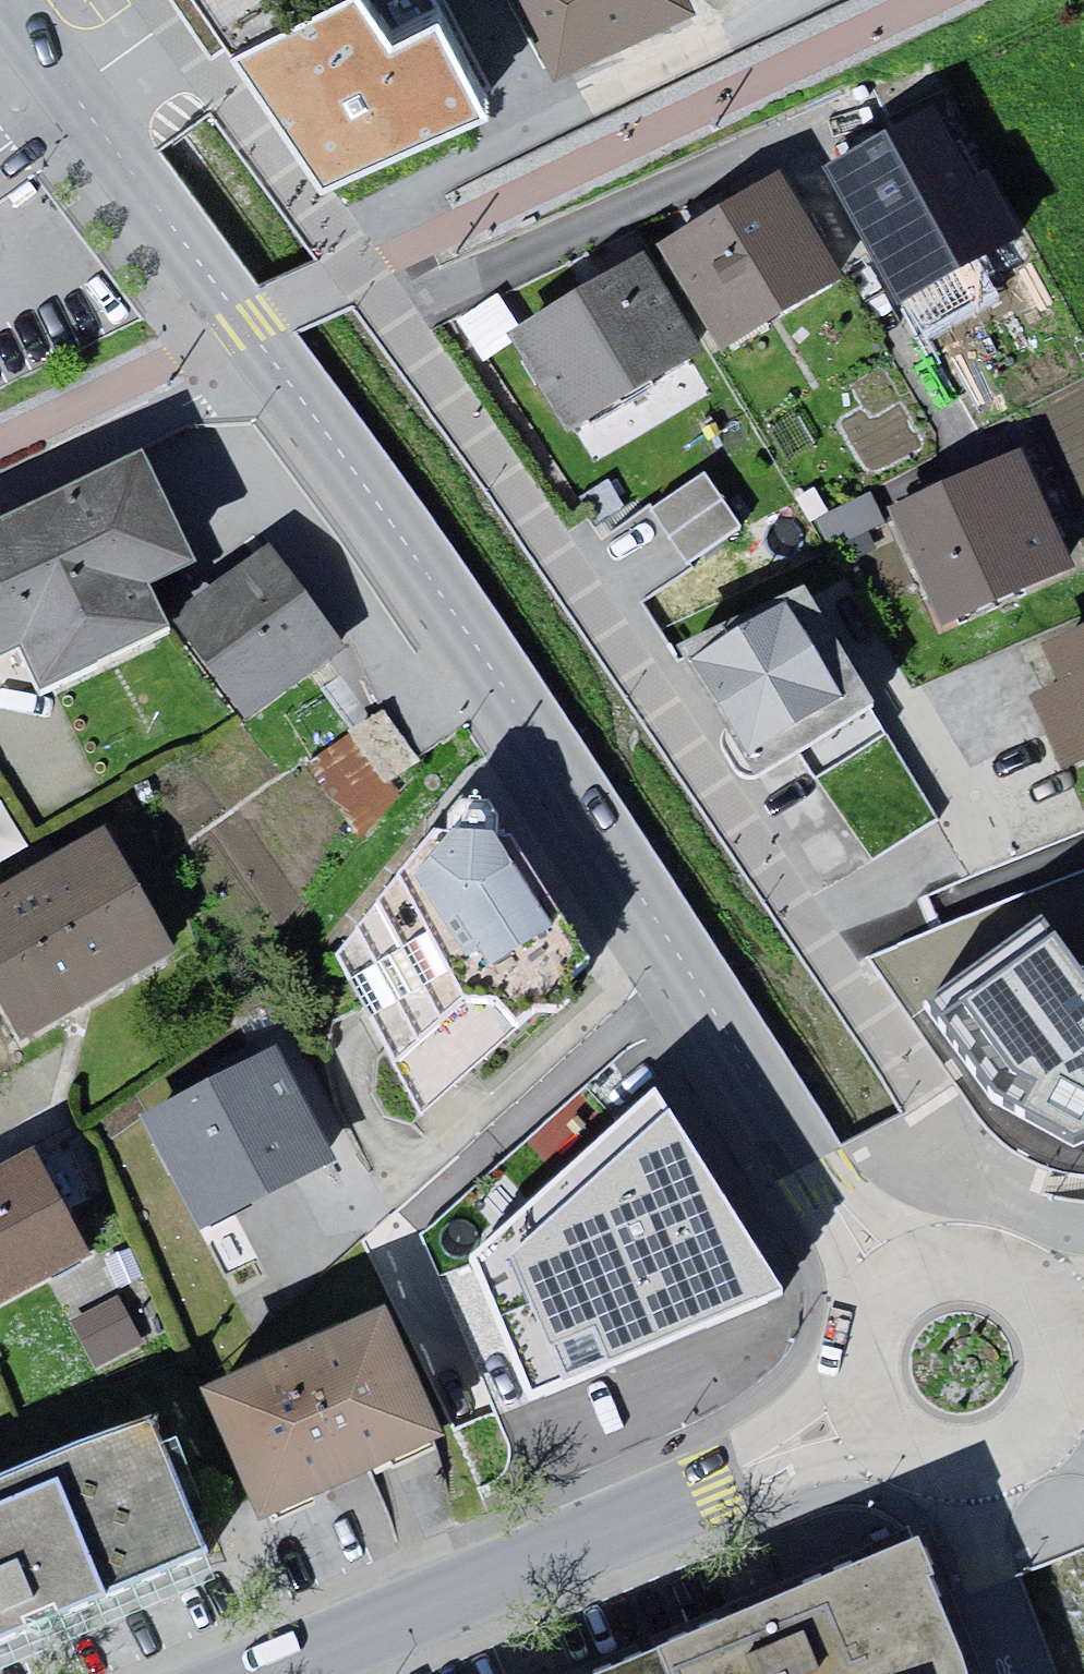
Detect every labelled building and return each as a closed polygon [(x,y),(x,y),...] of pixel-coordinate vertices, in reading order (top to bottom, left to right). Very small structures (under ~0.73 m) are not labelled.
[(230,31),(292,0),(208,0),(230,31)] [(487,84),(443,0),(292,0),(230,31),(318,160),(487,84)] [(563,84),(700,18),(691,0),(522,0),(563,84)] [(830,184),(904,315),(1028,245),(995,187),(981,195),(939,122),(830,184)] [(667,260),(725,361),(849,290),(790,189),(667,260)] [(519,351),(577,443),(706,362),(648,270),(519,351)] [(40,690),(169,627),(148,582),(196,561),(141,447),(0,517),(0,655),(19,645),(40,690)] [(899,521),(947,639),(1077,587),(1029,469),(899,521)] [(704,472),(651,508),(688,565),(743,528),(704,472)] [(180,631),(249,729),(345,662),(276,564),(180,631)] [(782,607),(689,665),(742,757),(841,701),(782,607)] [(1069,781),(1083,775),(1083,650),(1053,662),(1068,699),(1040,711),(1069,781)] [(318,759),(354,816),(430,768),(395,712),(318,759)] [(337,956),(421,1116),(586,965),(504,838),(499,819),(491,806),(466,804),(450,816),(450,841),(440,849),(434,838),(337,956)] [(26,1050),(176,966),(109,847),(0,909),(0,1004),(26,1050)] [(919,1004),(992,1102),(1073,1148),(1083,1143),(1083,969),(1041,914),(919,1004)] [(146,1130),(201,1240),(336,1173),(280,1062),(146,1130)] [(457,1261),(523,1415),(798,1299),(657,1077),(457,1261)] [(96,1269),(40,1169),(0,1191),(0,1322),(96,1269)] [(213,1407),(269,1532),(445,1455),(390,1330),(213,1407)] [(206,1554),(155,1434),(0,1500),(0,1642),(206,1554)] [(685,1673),(960,1673),(915,1555),(677,1649),(685,1673)] [(618,1673),(685,1673),(677,1649),(618,1673)]
